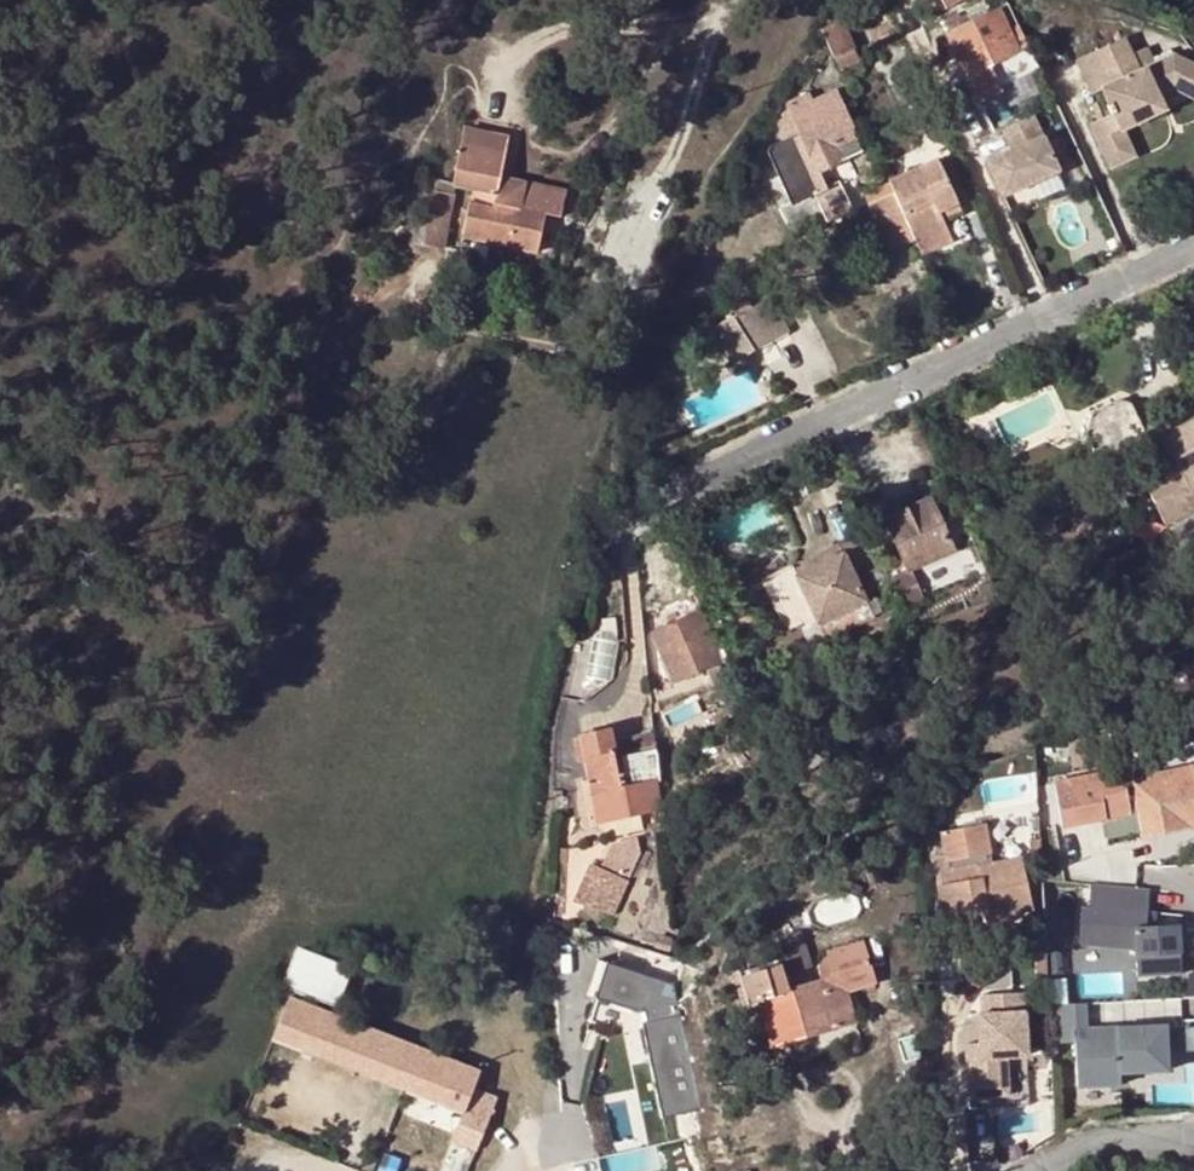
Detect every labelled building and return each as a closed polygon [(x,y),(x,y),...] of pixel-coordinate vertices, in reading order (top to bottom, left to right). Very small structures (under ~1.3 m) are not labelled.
[(946,9),(961,0),(941,0),(946,9)] [(1028,50),(1019,32),(1002,40),(989,11),(950,29),(954,39),(951,40),(993,132),(1015,122),(1000,87),(991,67),(1028,50)] [(841,19),(820,30),(832,58),(854,48),(841,19)] [(1021,31),(1019,32),(1028,50),(1029,49),(1021,31)] [(1130,157),(1118,130),(1141,120),(1137,112),(1158,103),(1154,96),(1171,88),(1187,97),(1193,85),(1193,69),(1173,59),(1152,68),(1145,50),(1130,56),(1123,40),(1076,59),(1091,93),(1101,89),(1112,114),(1088,123),(1107,167),(1130,157)] [(854,48),(832,58),(837,69),(859,59),(854,48)] [(1028,50),(1037,69),(1038,68),(1029,49),(1028,50)] [(1000,87),(1037,69),(1028,50),(991,67),(1000,87)] [(856,136),(834,90),(813,100),(810,95),(787,106),(790,116),(777,122),(784,139),(771,146),(768,152),(793,204),(814,195),(827,221),(852,209),(839,184),(826,189),(819,172),(860,153),(856,136)] [(1158,103),(1137,112),(1141,120),(1161,111),(1158,103)] [(453,114),(449,126),(492,141),(497,129),(453,114)] [(1033,116),(1001,130),(1011,152),(1043,138),(1033,116)] [(528,213),(544,218),(552,191),(484,166),(492,141),(449,126),(433,175),(458,184),(457,189),(528,213)] [(1011,152),(987,163),(1003,197),(1059,172),(1043,138),(1011,152)] [(937,159),(922,166),(925,175),(941,167),(937,159)] [(914,238),(922,255),(953,241),(943,221),(941,214),(958,206),(941,167),(925,175),(922,166),(888,182),(893,192),(908,225),(914,238)] [(428,194),(406,187),(385,246),(408,253),(428,194)] [(528,213),(457,189),(438,240),(508,264),(528,213)] [(868,203),(883,235),(884,237),(908,225),(893,192),(868,203)] [(941,214),(943,221),(961,213),(958,206),(941,214)] [(908,225),(884,237),(890,249),(914,238),(908,225)] [(730,310),(733,316),(750,352),(787,334),(770,298),(751,308),(747,301),(730,310)] [(750,352),(733,316),(719,323),(737,358),(750,352)] [(1092,431),(1104,455),(1146,435),(1131,404),(1119,399),(1091,412),(1092,431)] [(1155,419),(1165,439),(1171,452),(1158,458),(1137,468),(1166,525),(1193,512),(1193,478),(1192,473),(1193,472),(1193,400),(1155,419)] [(1171,452),(1165,439),(1151,446),(1158,458),(1171,452)] [(901,558),(885,565),(891,578),(973,541),(960,513),(942,522),(931,498),(885,518),(901,558)] [(843,553),(855,577),(878,566),(863,533),(794,565),(798,574),(843,553)] [(828,638),(873,617),(855,577),(843,553),(798,574),(794,565),(762,579),(780,620),(812,605),(828,638)] [(674,624),(699,612),(691,594),(666,606),(674,624)] [(728,657),(717,634),(709,636),(699,612),(674,624),(654,633),(676,681),(705,667),(713,686),(726,680),(717,662),(728,657)] [(659,800),(665,798),(659,751),(625,757),(628,774),(620,775),(611,731),(583,737),(600,823),(661,810),(659,800)] [(659,751),(658,733),(622,740),(625,757),(659,751)] [(1193,823),(1193,767),(1128,781),(1131,794),(1097,801),(1092,775),(1050,784),(1057,826),(1101,818),(1106,838),(1139,832),(1140,838),(1185,830),(1184,825),(1193,823)] [(1128,781),(1125,769),(1092,775),(1097,801),(1131,794),(1128,781)] [(563,793),(553,792),(552,812),(568,813),(568,799),(564,799),(563,793)] [(935,820),(931,808),(916,811),(921,824),(935,820)] [(906,840),(901,819),(887,823),(892,843),(906,840)] [(994,865),(986,823),(938,832),(945,871),(976,865),(976,868),(994,865)] [(600,872),(622,881),(630,861),(608,852),(600,872)] [(1029,909),(1019,860),(994,865),(976,868),(976,865),(945,871),(933,873),(940,911),(983,902),(987,918),(1029,909)] [(600,872),(588,868),(575,904),(612,915),(625,882),(622,881),(600,872)] [(1145,889),(1096,885),(1094,908),(1078,907),(1074,943),(1131,949),(1133,977),(1178,973),(1174,925),(1143,927),(1132,927),(1133,915),(1143,915),(1145,889)] [(1143,915),(1133,915),(1132,927),(1143,927),(1143,915)] [(776,940),(786,975),(808,968),(797,934),(776,940)] [(820,979),(836,974),(841,991),(876,980),(863,939),(825,951),(827,956),(823,958),(820,960),(818,963),(817,965),(817,969),(820,979)] [(346,1069),(365,1026),(295,998),(299,989),(333,1002),(348,967),(297,946),(280,982),(289,986),(266,1037),(346,1069)] [(594,1000),(606,963),(597,960),(585,997),(594,1000)] [(674,984),(606,963),(594,1000),(638,1014),(640,1014),(641,1014),(643,1013),(645,1023),(641,1024),(663,1118),(700,1110),(674,984)] [(824,997),(841,991),(836,974),(820,979),(782,991),(774,966),(744,975),(743,969),(726,974),(736,1006),(751,1001),(765,1048),(833,1026),(824,997)] [(1183,976),(1184,1000),(1193,999),(1193,976),(1183,976)] [(851,1021),(841,991),(824,997),(833,1026),(851,1021)] [(1018,992),(977,995),(978,1015),(985,1014),(987,1042),(976,1043),(962,1044),(966,1108),(1026,1104),(1018,992)] [(1083,1004),(1046,1006),(1048,1045),(1073,1044),(1075,1089),(1119,1086),(1118,1075),(1165,1072),(1163,1026),(1084,1030),(1083,1004)] [(987,1042),(985,1014),(978,1015),(974,1015),(976,1043),(987,1042)] [(1184,1025),(1185,1045),(1193,1044),(1193,1024),(1184,1025)] [(409,1043),(365,1026),(346,1069),(389,1087),(409,1043)] [(475,1069),(409,1043),(389,1087),(453,1114),(450,1123),(475,1133),(489,1096),(468,1087),(475,1069)] [(603,1170),(622,1170),(662,1162),(658,1143),(600,1155),(603,1170)]
